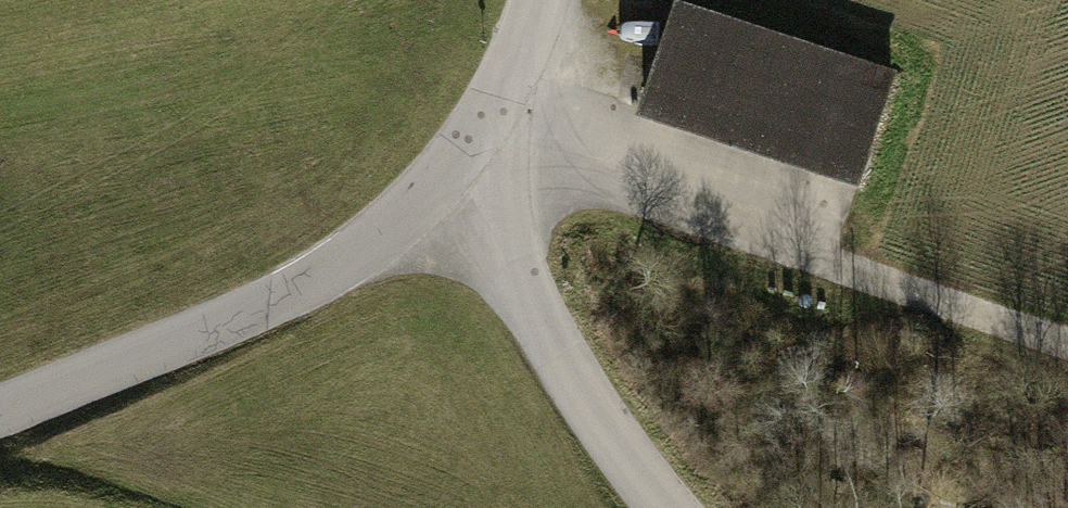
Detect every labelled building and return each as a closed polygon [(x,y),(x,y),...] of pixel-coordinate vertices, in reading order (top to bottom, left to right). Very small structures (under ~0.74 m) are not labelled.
[(891,69),(686,4),(646,130),(851,195),(891,69)]
